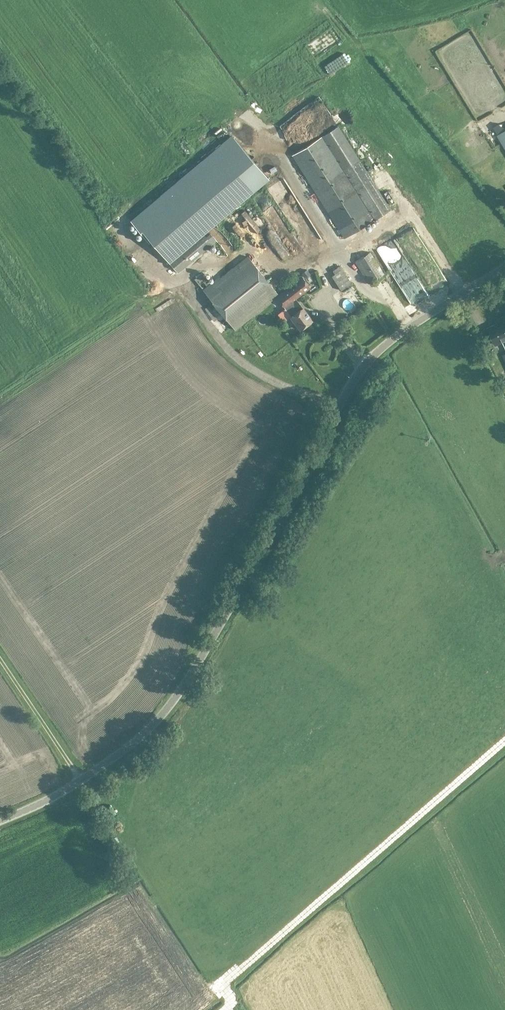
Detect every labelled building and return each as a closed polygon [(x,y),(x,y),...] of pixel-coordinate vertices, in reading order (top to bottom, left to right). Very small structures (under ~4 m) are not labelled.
[(471,88),(484,113),(504,101),(504,87),(498,73),(471,88)] [(347,97),(341,101),(346,109),(352,106),(347,97)] [(294,111),(276,117),(285,140),(302,134),(294,111)] [(344,238),(390,210),(339,126),(293,154),(344,238)] [(452,128),(445,133),(454,147),(462,142),(452,128)] [(497,135),(504,148),(504,130),(497,135)] [(490,133),(482,139),(487,146),(495,140),(490,133)] [(216,241),(207,230),(269,179),(232,135),(131,221),(149,242),(151,241),(178,272),(216,241)] [(267,189),(286,213),(297,204),(278,180),(267,189)] [(278,212),(267,219),(288,251),(299,244),(278,212)] [(386,222),(433,292),(439,288),(422,264),(430,259),(399,214),(386,222)] [(384,273),(370,252),(355,261),(369,283),(384,273)] [(276,297),(279,295),(249,256),(217,280),(216,279),(203,288),(234,329),(276,296),(276,297)] [(332,276),(341,290),(351,284),(342,269),(332,276)] [(279,295),(276,297),(284,307),(296,299),(310,288),(303,277),(279,295)] [(414,279),(402,287),(413,303),(425,295),(414,279)] [(296,299),(284,307),(291,316),(291,317),(300,329),(312,321),(303,308),(302,308),(296,299)] [(496,324),(488,328),(496,345),(503,342),(504,346),(504,320),(496,324)]
